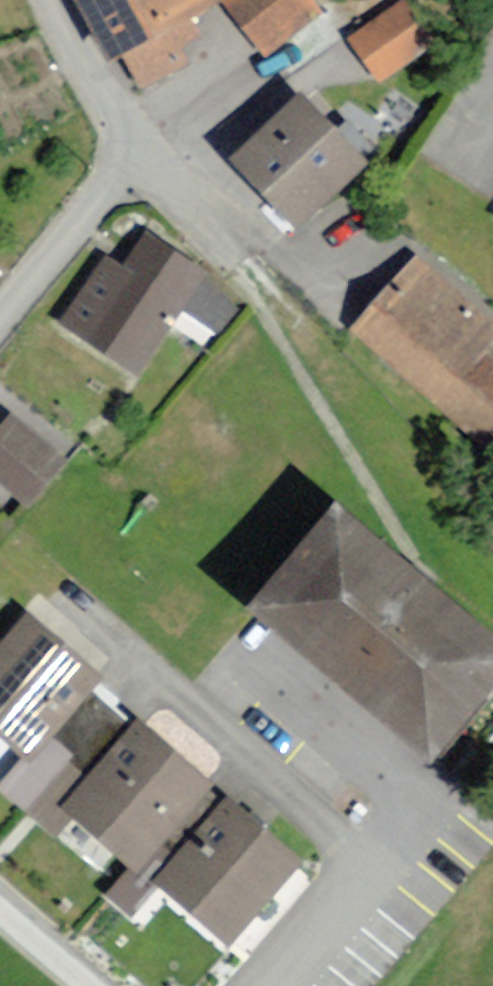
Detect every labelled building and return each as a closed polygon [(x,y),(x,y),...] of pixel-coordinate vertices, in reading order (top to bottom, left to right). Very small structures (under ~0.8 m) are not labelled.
[(108,66),(229,1),(228,0),(71,0),(108,66)] [(264,65),(320,18),(304,0),(236,0),(221,13),(264,65)] [(403,12),(349,51),(378,90),(431,52),(403,12)] [(302,100),(231,168),(295,234),(366,166),(302,100)] [(51,326),(133,382),(203,279),(145,240),(125,268),(101,252),(51,326)] [(489,455),(492,450),(492,313),(425,252),(352,332),(489,455)] [(28,514),(67,467),(10,419),(0,430),(0,491),(28,514)] [(437,764),(492,697),(492,630),(340,505),(252,611),(437,764)] [(0,648),(0,745),(31,769),(100,680),(22,620),(0,648)] [(136,728),(61,818),(141,883),(215,793),(136,728)] [(157,887),(231,951),(304,868),(230,804),(157,887)]
